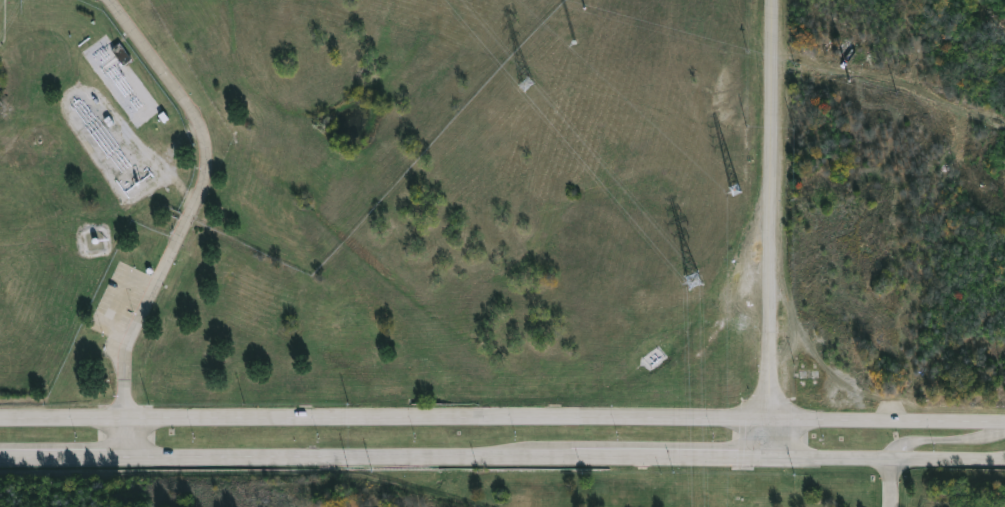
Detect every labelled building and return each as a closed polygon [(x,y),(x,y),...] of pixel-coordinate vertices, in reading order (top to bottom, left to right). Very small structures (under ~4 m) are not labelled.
[(127,65),(133,60),(120,45),(114,50),(127,65)]
